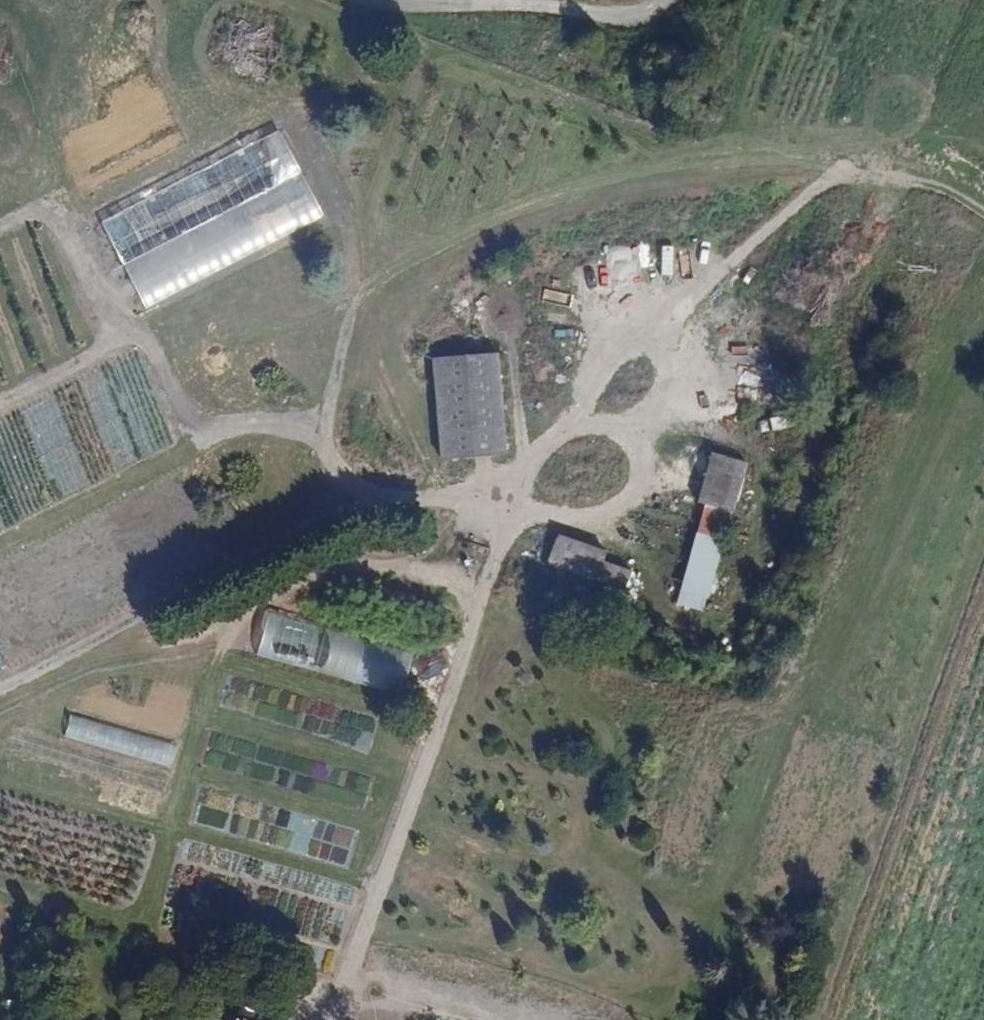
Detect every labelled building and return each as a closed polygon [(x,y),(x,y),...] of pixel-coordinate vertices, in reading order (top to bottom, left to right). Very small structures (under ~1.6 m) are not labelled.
[(143,306),(326,223),(284,133),(102,216),(143,306)] [(505,354),(438,360),(447,469),(515,463),(505,354)] [(745,468),(710,451),(699,507),(735,514),(745,468)] [(558,534),(547,568),(630,595),(637,572),(607,562),(610,552),(558,534)] [(271,613),(259,656),(404,695),(416,653),(271,613)] [(70,718),(66,738),(119,748),(123,728),(70,718)] [(160,741),(153,759),(171,766),(178,748),(160,741)]
